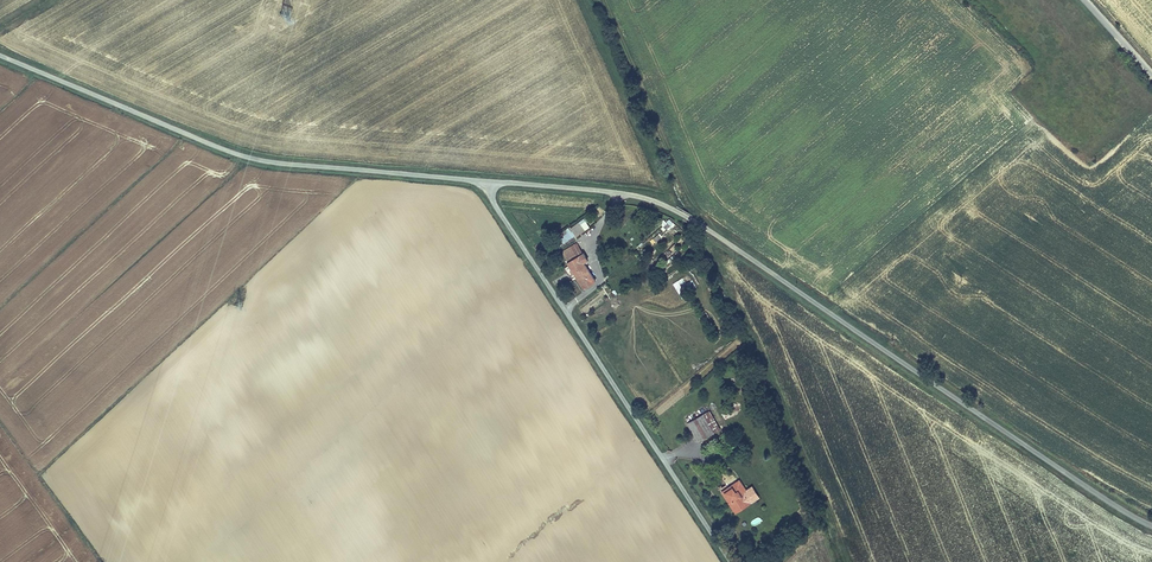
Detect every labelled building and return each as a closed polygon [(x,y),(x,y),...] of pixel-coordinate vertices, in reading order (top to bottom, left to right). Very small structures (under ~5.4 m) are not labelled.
[(666,221),(664,219),(660,223),(668,231),(675,224),(669,218),(666,221)] [(555,234),(559,244),(590,228),(585,219),(555,234)] [(657,241),(663,235),(658,230),(652,236),(657,241)] [(587,260),(576,244),(562,253),(584,288),(595,281),(584,263),(587,260)] [(673,283),(681,299),(691,294),(682,278),(673,283)] [(710,410),(704,413),(715,432),(720,430),(710,410)] [(704,413),(687,423),(697,442),(715,432),(704,413)] [(725,492),(730,500),(728,501),(733,510),(739,506),(742,509),(751,503),(744,493),(747,491),(740,479),(730,485),(732,487),(725,492)] [(721,491),(728,501),(730,500),(725,492),(732,487),(730,485),(721,491)] [(747,491),(744,493),(751,503),(754,501),(747,491)]
